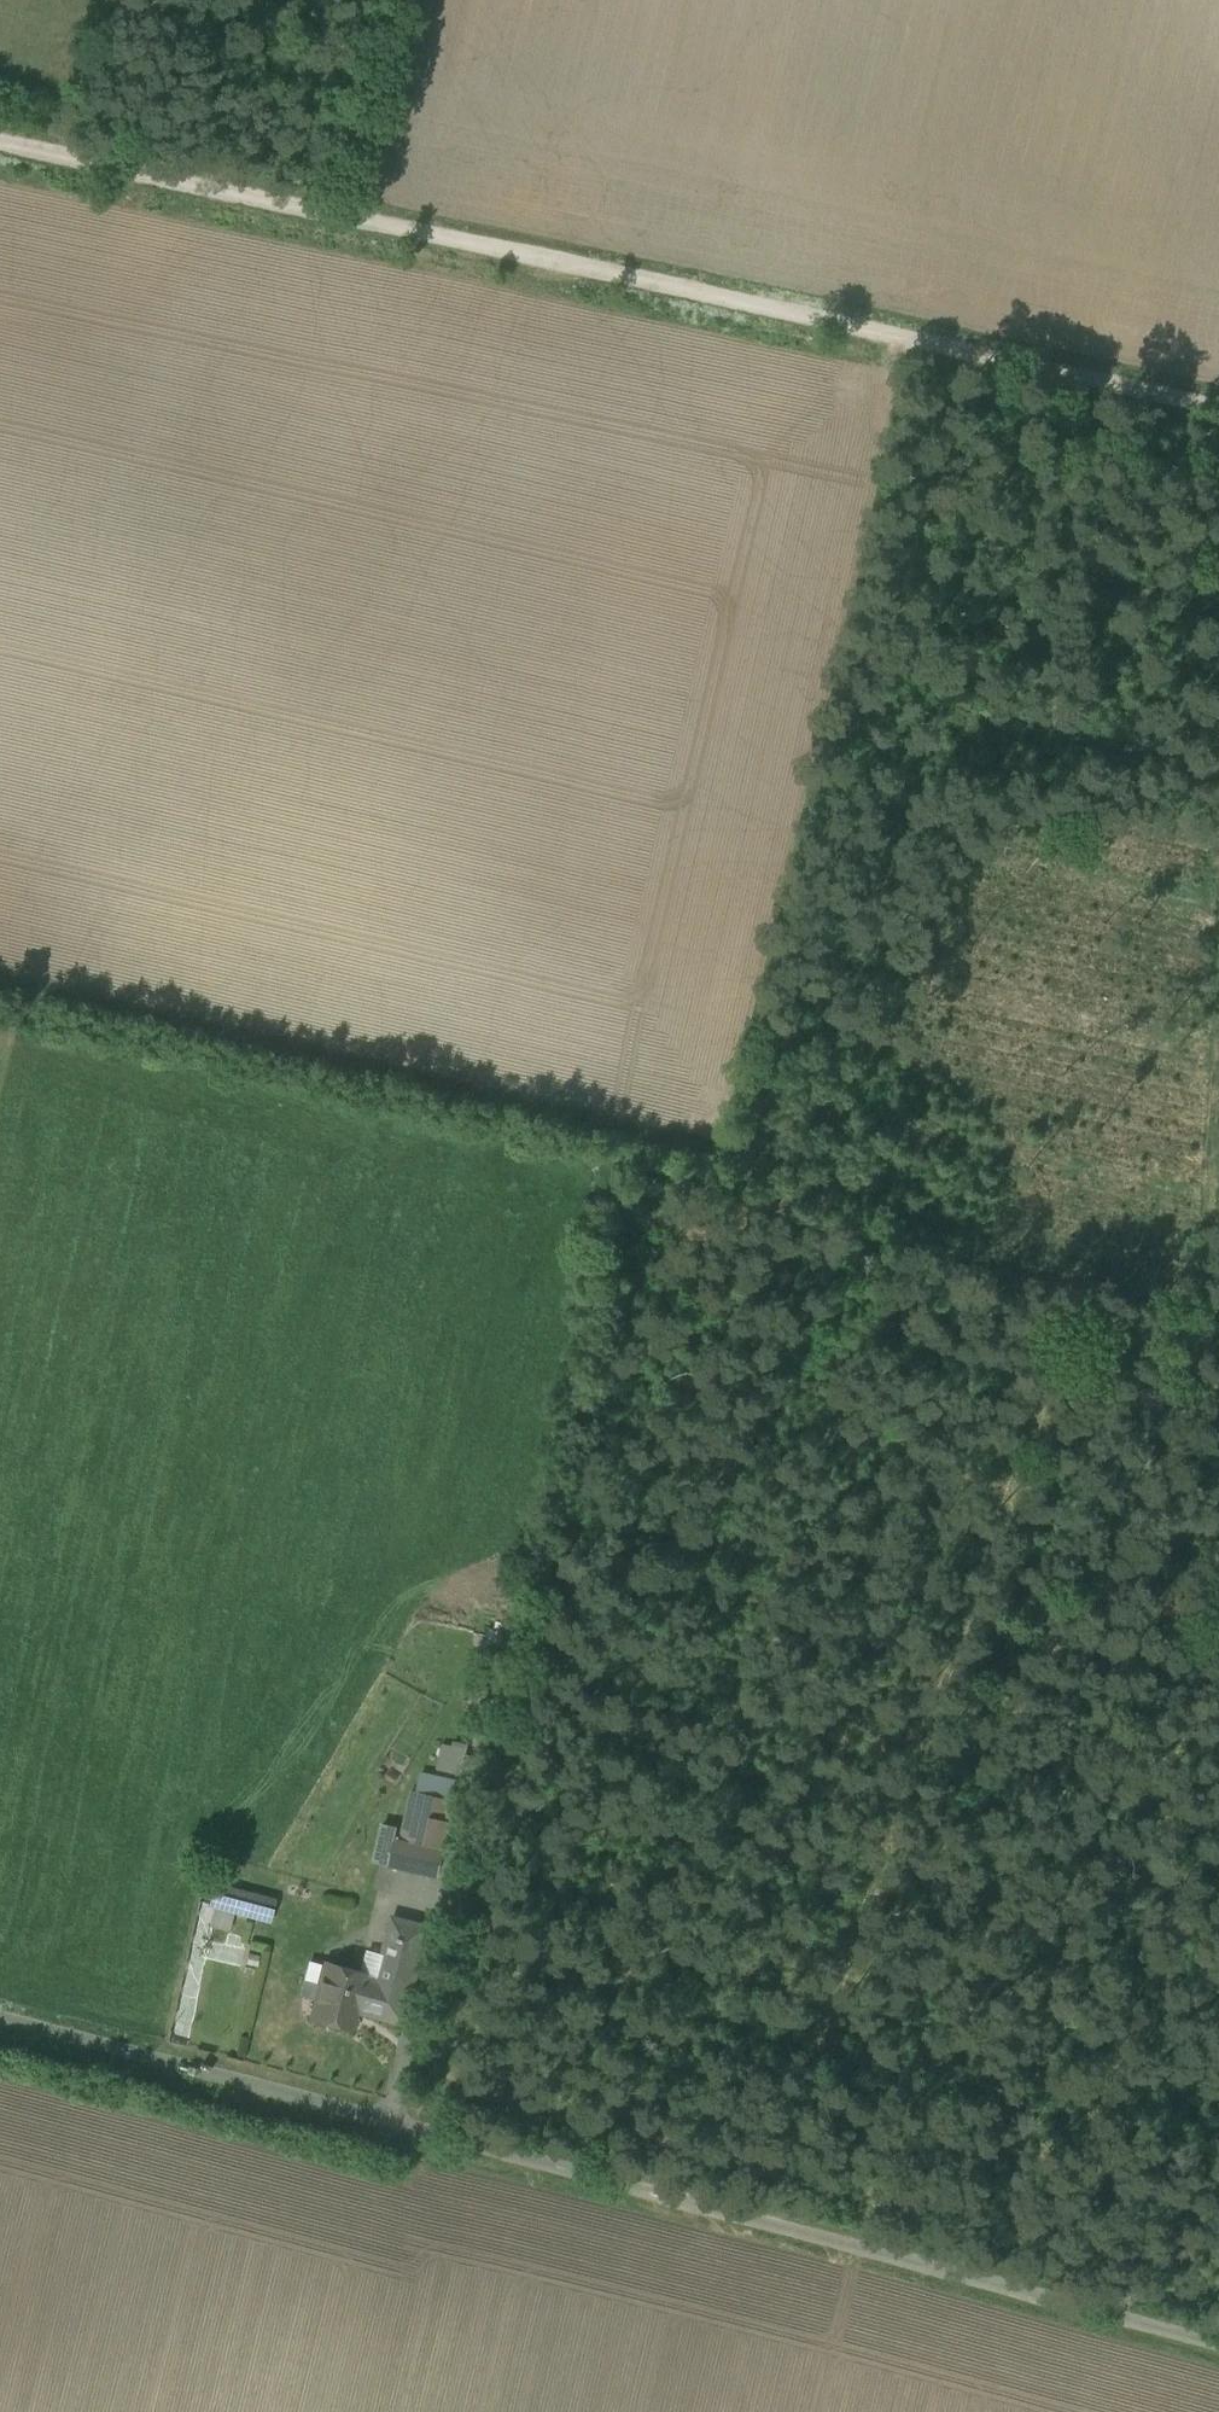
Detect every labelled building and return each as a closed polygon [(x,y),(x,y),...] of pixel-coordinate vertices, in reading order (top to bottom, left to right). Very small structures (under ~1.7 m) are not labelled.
[(426,1771),(423,1790),(457,1796),(460,1777),(426,1771)] [(455,1800),(413,1791),(402,1840),(397,1838),(390,1863),(439,1875),(445,1849),(444,1849),(455,1800)] [(461,1850),(449,1848),(444,1869),(456,1872),(461,1850)] [(254,1894),(215,1884),(210,1903),(248,1913),(254,1894)] [(385,1955),(369,1951),(363,1973),(329,1964),(328,1966),(311,1961),(302,1994),(319,1998),(315,2017),(351,2026),(356,2009),(404,2022),(414,1987),(413,1987),(429,1927),(395,1918),(385,1955)]
